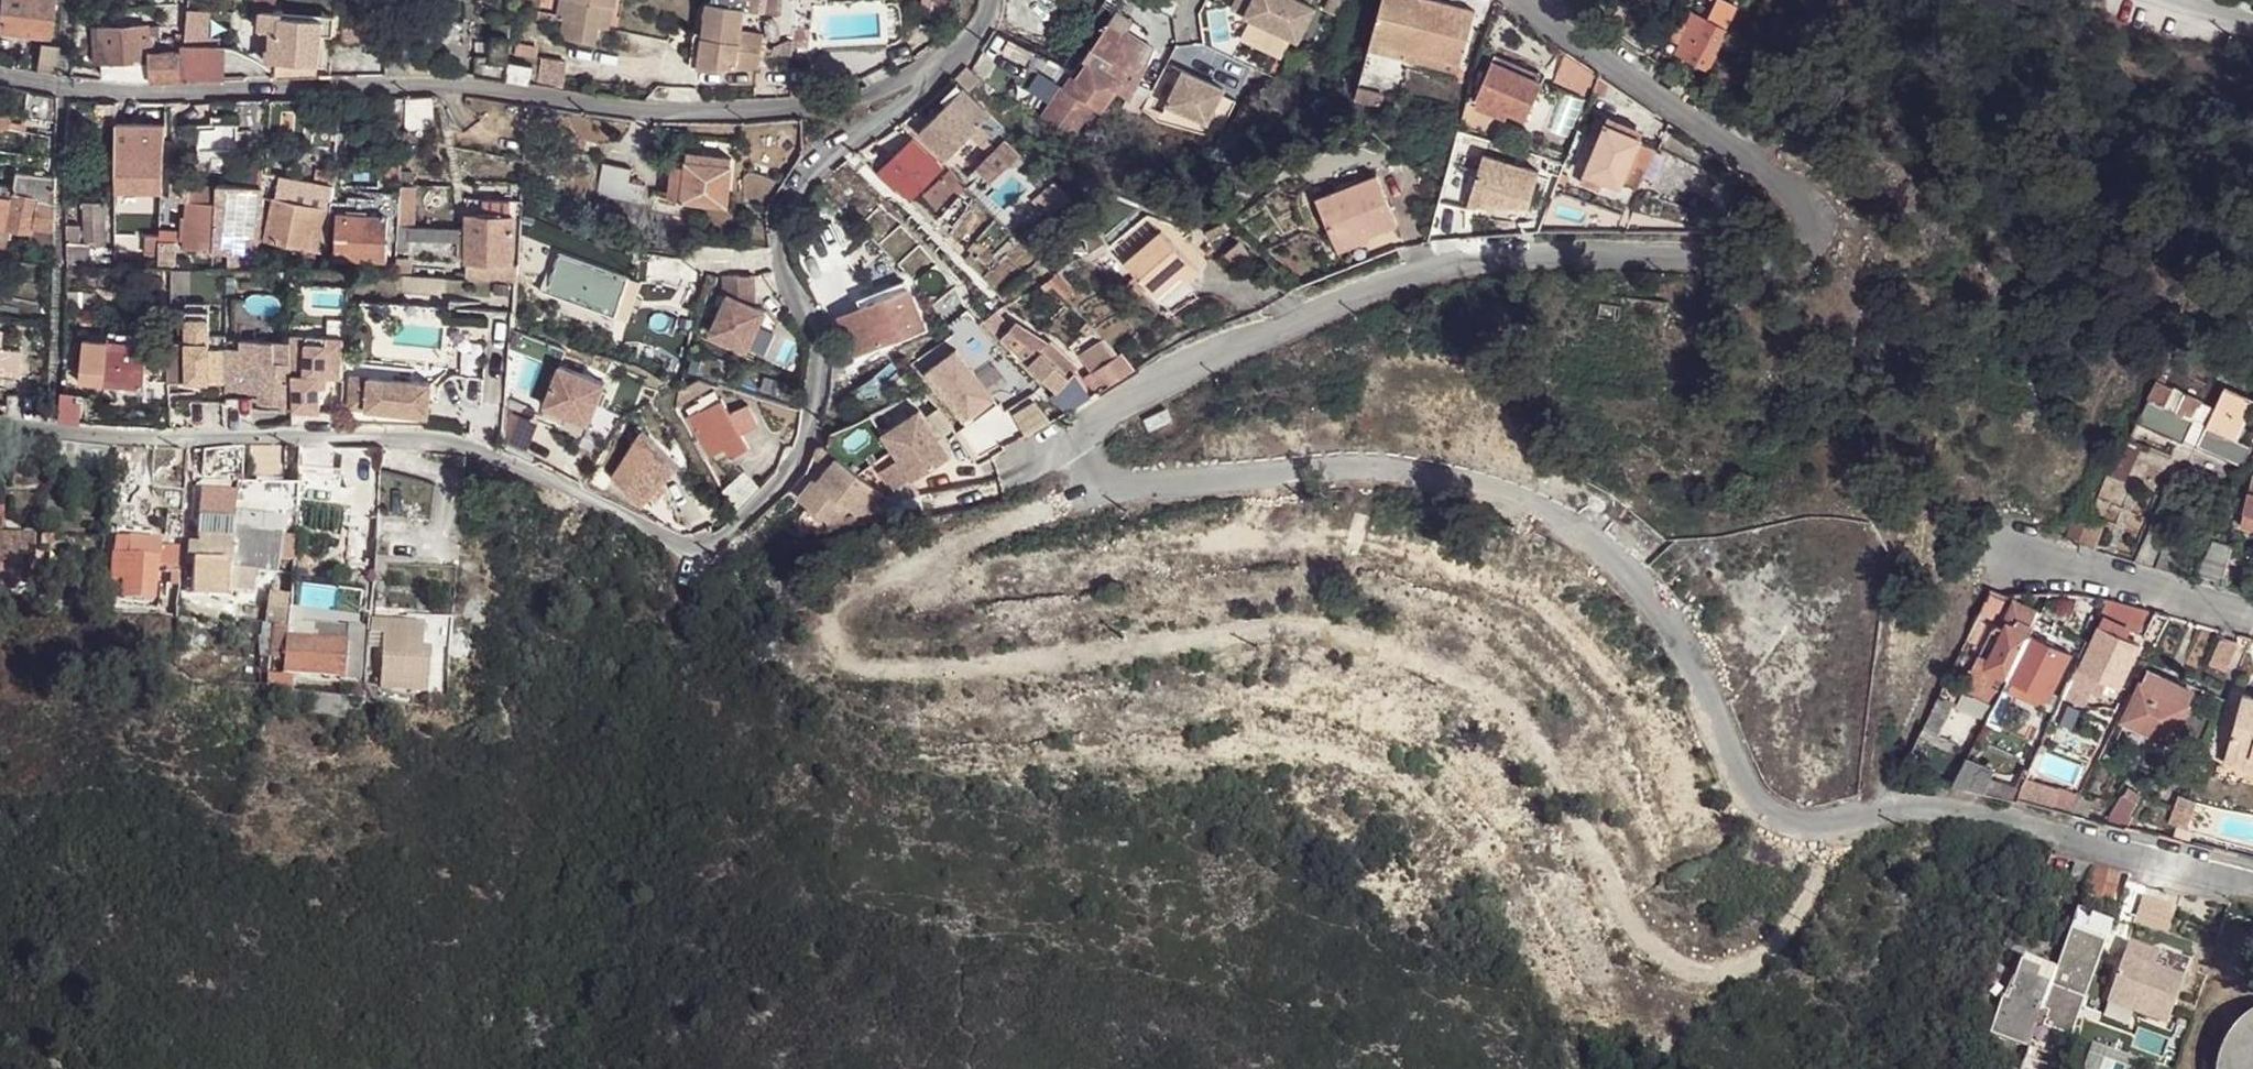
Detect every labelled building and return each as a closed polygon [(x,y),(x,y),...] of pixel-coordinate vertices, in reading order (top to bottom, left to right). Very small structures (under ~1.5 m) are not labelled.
[(1,19),(0,28),(0,32),(42,36),(49,37),(53,0),(3,0),(1,19)] [(255,11),(264,12),(276,14),(276,9),(277,0),(256,0),(255,11)] [(556,20),(564,21),(573,23),(577,1),(570,0),(559,0),(556,20)] [(595,46),(599,27),(602,5),(615,7),(616,0),(570,0),(577,1),(573,23),(564,21),(560,40),(595,46)] [(715,2),(711,2),(706,36),(702,66),(761,66),(764,44),(743,41),(744,31),(748,0),(715,0),(715,2)] [(1042,45),(1061,2),(1058,0),(1019,0),(1007,29),(1042,45)] [(1149,5),(1174,17),(1180,4),(1172,0),(1151,0),(1149,5)] [(1229,11),(1243,18),(1252,0),(1235,0),(1229,11)] [(1243,18),(1297,43),(1313,9),(1294,0),(1252,0),(1243,18)] [(1431,0),(1385,0),(1373,40),(1406,49),(1405,52),(1462,67),(1476,21),(1450,13),(1452,6),(1431,0)] [(1709,70),(1739,7),(1723,0),(1718,0),(1702,31),(1693,26),(1683,45),(1679,55),(1709,70)] [(599,27),(611,29),(615,7),(602,5),(599,27)] [(1450,13),(1476,21),(1478,13),(1452,6),(1450,13)] [(797,13),(773,11),(773,19),(796,22),(797,13)] [(184,29),(186,14),(173,12),(171,27),(184,29)] [(262,29),(274,30),(276,14),(264,12),(262,29)] [(336,16),(322,13),(322,18),(324,18),(322,34),(333,36),(336,16)] [(276,62),(278,61),(283,14),(276,14),(274,30),(273,46),(268,46),(266,59),(276,62)] [(278,61),(296,63),(296,66),(302,67),(303,64),(318,66),(322,34),(324,18),(322,18),(284,14),(283,14),(278,61)] [(1683,45),(1693,26),(1681,20),(1671,39),(1683,45)] [(508,61),(510,39),(511,22),(497,21),(495,54),(479,54),(477,76),(507,81),(508,61)] [(1117,21),(1112,27),(1141,46),(1144,39),(1117,21)] [(796,22),(798,43),(806,42),(805,23),(796,22)] [(198,25),(198,46),(222,47),(223,26),(198,25)] [(102,66),(149,63),(149,53),(150,53),(149,31),(148,26),(100,28),(102,66)] [(1045,119),(1078,141),(1098,111),(1104,117),(1118,94),(1133,104),(1158,48),(1144,39),(1141,46),(1112,27),(1095,53),(1096,54),(1071,91),(1066,88),(1045,119)] [(149,31),(150,53),(182,51),(182,44),(183,37),(162,37),(162,30),(149,31)] [(764,44),(766,34),(744,31),(743,41),(764,44)] [(260,33),(236,32),(235,50),(258,61),(260,33)] [(706,36),(694,35),(690,65),(702,66),(706,36)] [(198,46),(182,44),(182,51),(181,81),(221,80),(222,47),(198,46)] [(56,75),(58,51),(39,48),(36,72),(56,75)] [(182,51),(150,53),(149,53),(149,63),(150,82),(181,81),(182,51)] [(1462,67),(1405,52),(1403,60),(1460,76),(1462,67)] [(799,53),(776,53),(776,65),(799,65),(799,53)] [(1494,55),(1492,61),(1494,62),(1544,84),(1546,78),(1494,55)] [(1601,78),(1569,57),(1556,87),(1591,101),(1601,78)] [(542,60),(538,84),(564,89),(567,63),(542,60)] [(278,61),(276,62),(274,78),(317,77),(318,66),(303,64),(302,67),(296,66),(296,63),(278,61)] [(1494,62),(1477,101),(1478,102),(1510,116),(1527,123),(1544,84),(1494,62)] [(1187,73),(1170,109),(1224,134),(1238,105),(1225,98),(1228,93),(1187,73)] [(1610,85),(1601,78),(1596,94),(1606,98),(1610,85)] [(949,107),(921,134),(949,160),(977,133),(987,143),(1002,127),(993,117),(962,86),(944,102),(949,107)] [(1361,87),(1358,101),(1385,108),(1389,94),(1361,87)] [(59,99),(29,93),(24,118),(58,124),(59,99)] [(434,96),(409,96),(407,129),(434,128),(434,96)] [(386,128),(405,129),(406,97),(387,97),(386,128)] [(271,129),(308,132),(308,99),(273,100),(271,129)] [(264,100),(240,101),(237,131),(262,133),(264,100)] [(1510,116),(1478,102),(1475,111),(1506,125),(1510,116)] [(118,103),(100,103),(99,126),(117,127),(118,103)] [(0,107),(0,129),(9,131),(13,110),(0,107)] [(1640,141),(1644,131),(1609,116),(1581,182),(1600,189),(1604,181),(1620,187),(1623,179),(1638,186),(1648,161),(1654,147),(1640,141)] [(154,125),(118,124),(117,193),(164,194),(166,131),(153,131),(154,125)] [(1002,127),(987,143),(995,150),(1010,136),(1002,127)] [(977,133),(949,160),(958,170),(987,143),(977,133)] [(879,175),(895,191),(899,188),(929,159),(912,142),(879,175)] [(296,148),(270,144),(268,172),(290,177),(296,148)] [(1011,144),(997,157),(1003,163),(985,182),(991,187),(1009,169),(1022,156),(1011,144)] [(679,153),(674,195),(681,196),(681,201),(732,206),(736,157),(679,153)] [(1540,174),(1484,157),(1468,211),(1514,209),(1530,208),(1540,174)] [(929,159),(899,188),(912,202),(942,172),(929,159)] [(387,185),(403,187),(403,161),(388,160),(387,185)] [(606,166),(599,197),(643,207),(647,188),(631,184),(633,171),(606,166)] [(318,169),(315,181),(334,185),(335,172),(318,169)] [(949,171),(920,200),(944,222),(941,225),(950,234),(974,205),(966,198),(970,192),(949,171)] [(57,177),(16,172),(14,186),(13,193),(38,199),(35,222),(56,222),(57,177)] [(266,196),(277,198),(319,207),(331,209),(333,202),(334,185),(315,181),(290,177),(268,172),(266,192),(266,196)] [(404,184),(416,185),(416,173),(405,173),(404,184)] [(1343,192),(1323,200),(1342,248),(1372,235),(1374,239),(1403,227),(1382,175),(1358,187),(1353,175),(1338,181),(1343,192)] [(12,200),(13,193),(14,186),(0,183),(0,198),(12,200)] [(192,184),(186,241),(206,244),(204,265),(259,265),(266,196),(266,192),(192,184)] [(416,185),(404,184),(403,193),(401,216),(402,226),(414,226),(416,185)] [(391,216),(401,216),(403,193),(379,192),(378,197),(349,196),(349,202),(333,202),(331,209),(332,212),(340,213),(391,216)] [(7,231),(32,236),(35,222),(38,199),(13,193),(12,200),(7,231)] [(12,200),(0,198),(0,249),(4,249),(7,231),(12,200)] [(270,241),(310,250),(319,207),(277,198),(267,241),(270,241)] [(471,198),(471,216),(516,217),(523,217),(523,200),(471,198)] [(120,199),(119,220),(146,221),(147,201),(120,199)] [(70,243),(69,265),(92,264),(92,263),(114,263),(115,249),(107,248),(105,203),(88,202),(89,244),(83,244),(70,243)] [(310,250),(328,255),(332,212),(331,209),(319,207),(310,250)] [(337,258),(389,261),(390,239),(390,231),(391,216),(340,213),(337,258)] [(516,217),(471,216),(470,231),(470,240),(470,242),(470,260),(470,265),(514,265),(513,264),(516,217)] [(56,222),(35,222),(32,236),(37,237),(38,229),(56,233),(56,222)] [(70,243),(83,244),(82,226),(70,226),(70,243)] [(400,250),(412,250),(413,236),(414,228),(414,226),(402,226),(400,250)] [(470,231),(414,228),(413,236),(470,240),(470,231)] [(56,233),(38,229),(37,237),(36,243),(55,248),(56,233)] [(1163,231),(1127,265),(1156,295),(1179,274),(1184,278),(1189,284),(1201,272),(1163,231)] [(1372,235),(1342,248),(1346,255),(1376,243),(1374,239),(1372,235)] [(1239,240),(1225,254),(1238,267),(1252,252),(1239,240)] [(460,260),(470,260),(470,242),(460,242),(460,260)] [(162,244),(161,261),(172,261),(173,245),(162,244)] [(633,274),(563,250),(548,292),(619,316),(633,274)] [(398,273),(410,274),(411,259),(399,257),(398,273)] [(520,280),(521,264),(513,264),(514,265),(470,265),(470,277),(520,280)] [(633,274),(619,316),(631,320),(645,279),(633,274)] [(1156,295),(1161,300),(1184,278),(1179,274),(1156,295)] [(910,291),(908,283),(860,302),(863,309),(910,291)] [(927,333),(910,291),(863,309),(864,311),(881,350),(927,333)] [(708,350),(747,361),(759,317),(720,306),(708,350)] [(189,342),(171,342),(171,384),(228,384),(228,348),(212,348),(212,310),(189,310),(189,342)] [(881,350),(864,311),(844,318),(860,358),(881,350)] [(759,317),(750,351),(781,346),(776,316),(761,314),(759,317)] [(347,338),(346,346),(356,347),(358,330),(347,329),(347,338)] [(347,338),(292,335),(293,409),(320,411),(320,377),(344,379),(346,346),(347,338)] [(926,373),(955,415),(972,404),(988,392),(948,337),(929,351),(939,364),(926,373)] [(228,384),(228,388),(262,391),(259,404),(287,408),(292,365),(275,363),(276,344),(229,338),(228,384)] [(150,343),(108,340),(108,344),(104,386),(146,390),(150,343)] [(81,382),(104,386),(108,344),(83,342),(81,382)] [(656,346),(648,361),(675,378),(685,361),(656,346)] [(1032,369),(1062,398),(1075,384),(1059,369),(1068,360),(1054,346),(1032,369)] [(1098,397),(1138,373),(1113,346),(1089,363),(1096,374),(1088,380),(1098,397)] [(20,374),(21,348),(0,348),(0,374),(20,374)] [(881,350),(860,358),(862,363),(883,356),(881,350)] [(836,368),(849,364),(850,355),(837,354),(836,368)] [(562,364),(545,405),(590,423),(606,382),(562,364)] [(848,376),(849,364),(836,368),(836,376),(848,376)] [(354,374),(351,407),(429,415),(432,382),(354,374)] [(2157,380),(2164,384),(2167,378),(2160,375),(2157,380)] [(699,379),(679,391),(676,408),(714,384),(699,379)] [(2157,380),(2138,424),(2182,444),(2183,440),(2193,420),(2164,407),(2173,388),(2164,384),(2157,380)] [(2237,440),(2252,406),(2252,399),(2225,386),(2215,408),(2206,425),(2237,440)] [(2164,407),(2193,420),(2201,402),(2202,400),(2173,388),(2164,407)] [(695,417),(691,419),(714,458),(729,449),(734,457),(751,448),(743,434),(760,425),(749,405),(732,414),(723,401),(722,401),(716,392),(702,401),(703,403),(692,411),(695,417)] [(6,395),(7,414),(36,418),(36,395),(6,395)] [(60,422),(82,423),(85,399),(62,396),(60,422)] [(1024,434),(1048,423),(1038,399),(1013,410),(1024,434)] [(2183,440),(2189,443),(2197,447),(2206,425),(2215,408),(2207,405),(2201,402),(2193,420),(2183,440)] [(923,417),(887,443),(899,459),(935,433),(923,417)] [(2206,425),(2197,447),(2241,466),(2251,445),(2237,440),(2206,425)] [(638,430),(610,476),(643,505),(678,466),(638,430)] [(955,461),(935,433),(899,459),(919,487),(955,461)] [(2141,448),(2129,442),(2113,477),(2125,483),(2141,448)] [(346,444),(336,444),(335,475),(338,475),(356,475),(372,475),(372,444),(346,444)] [(273,446),(250,447),(251,480),(274,478),(273,446)] [(202,486),(240,488),(244,447),(204,448),(202,486)] [(185,486),(187,449),(158,449),(156,483),(185,486)] [(822,483),(803,500),(828,520),(830,520),(845,518),(846,517),(852,509),(861,516),(873,514),(887,495),(886,494),(858,471),(842,458),(819,480),(822,483)] [(740,514),(763,490),(748,471),(727,492),(740,514)] [(356,475),(338,475),(338,489),(355,489),(356,475)] [(101,486),(83,485),(81,499),(101,500),(101,486)] [(2243,513),(2252,515),(2252,493),(2248,491),(2243,513)] [(2074,540),(2078,541),(2090,514),(2087,513),(2075,509),(2065,536),(2074,540)] [(20,589),(20,586),(23,535),(2,534),(3,512),(0,511),(0,588),(20,589)] [(2243,513),(2240,525),(2252,529),(2252,515),(2243,513)] [(2090,514),(2078,541),(2095,547),(2107,520),(2090,514)] [(845,518),(830,520),(832,531),(848,528),(846,517),(845,518)] [(236,532),(282,535),(283,524),(237,521),(236,528),(236,532)] [(191,591),(227,594),(227,590),(229,566),(234,566),(236,532),(236,528),(225,527),(224,534),(224,544),(201,543),(193,542),(191,591)] [(246,567),(252,567),(262,568),(282,569),(283,559),(290,560),(291,536),(282,535),(236,532),(234,566),(246,567)] [(201,543),(224,544),(224,534),(202,533),(201,543)] [(23,535),(20,586),(32,587),(35,536),(23,535)] [(111,573),(126,575),(127,554),(130,554),(131,537),(119,536),(113,550),(111,573)] [(159,540),(131,537),(130,554),(158,556),(159,546),(159,540)] [(2213,538),(2197,573),(2223,580),(2239,544),(2213,538)] [(2160,555),(2172,559),(2176,549),(2164,545),(2160,555)] [(168,547),(159,546),(158,556),(158,567),(166,568),(168,547)] [(181,548),(168,547),(166,568),(166,570),(168,570),(180,571),(181,548)] [(158,567),(158,556),(130,554),(127,554),(126,575),(125,593),(155,597),(158,567)] [(2155,568),(2177,574),(2182,563),(2172,559),(2160,555),(2155,568)] [(229,566),(227,590),(244,591),(245,569),(246,567),(234,566),(229,566)] [(282,569),(262,568),(260,590),(272,591),(273,595),(291,596),(292,570),(282,569)] [(253,570),(245,569),(244,591),(251,592),(253,570)] [(180,571),(168,570),(167,584),(179,584),(180,571)] [(1980,614),(1994,621),(2009,594),(2003,593),(1992,590),(1980,614)] [(291,596),(273,595),(272,607),(264,606),(263,621),(274,622),(289,625),(289,620),(291,596)] [(2030,631),(2036,620),(2041,609),(2014,595),(1987,648),(1993,651),(1987,663),(2009,673),(2030,631)] [(2106,613),(2141,630),(2151,610),(2107,598),(2100,611),(2106,613)] [(2173,615),(2156,611),(2146,633),(2140,643),(2155,648),(2173,615)] [(2106,613),(2100,623),(2140,643),(2146,633),(2106,613)] [(388,621),(372,619),(371,635),(387,636),(388,621)] [(382,684),(419,689),(421,669),(430,670),(433,670),(436,648),(424,646),(426,624),(388,619),(388,621),(387,636),(382,684)] [(2080,657),(2085,644),(2036,620),(2030,631),(2071,652),(2080,657)] [(289,635),(289,625),(274,622),(272,644),(288,645),(289,635)] [(2076,665),(2070,678),(2063,693),(2087,703),(2092,690),(2102,694),(2109,679),(2120,685),(2140,643),(2100,623),(2080,666),(2076,665)] [(424,646),(436,648),(450,649),(452,626),(426,624),(424,646)] [(350,640),(347,672),(363,672),(366,628),(315,625),(315,638),(350,640)] [(1068,643),(1099,639),(1098,630),(1067,635),(1068,643)] [(2049,693),(2071,652),(2030,631),(2009,673),(2024,680),(2049,693)] [(288,645),(288,668),(347,672),(350,640),(315,638),(289,635),(288,645)] [(2223,635),(2210,666),(2233,673),(2240,642),(2223,635)] [(1994,705),(2009,673),(1987,663),(1982,674),(1973,671),(1964,688),(1994,705)] [(2142,680),(2189,703),(2195,690),(2149,667),(2142,680)] [(430,670),(421,669),(419,689),(428,690),(430,670)] [(1986,719),(1984,724),(1999,731),(2000,729),(2005,718),(2017,694),(2024,680),(2009,673),(1994,705),(1986,719)] [(303,679),(287,678),(281,678),(281,688),(302,690),(303,679)] [(2049,693),(2024,680),(2017,694),(2042,707),(2049,693)] [(2142,680),(2126,716),(2172,737),(2189,703),(2142,680)] [(1994,705),(1964,688),(1956,705),(1986,719),(1994,705)] [(2228,760),(2252,767),(2252,762),(2252,695),(2246,693),(2228,760)] [(1938,697),(1923,726),(1935,732),(1941,734),(1956,705),(1938,697)] [(2026,724),(2005,718),(2000,729),(2021,737),(2026,724)] [(1923,726),(1917,738),(1929,743),(1935,732),(1923,726)] [(1910,752),(1903,766),(1918,771),(1925,757),(1910,752)] [(1987,790),(1994,768),(1968,757),(1955,782),(1987,790)] [(2017,796),(2022,785),(2000,778),(2002,774),(1994,768),(1987,790),(2017,796)] [(2077,797),(2078,794),(2036,777),(2032,788),(2027,800),(2070,811),(2077,797)] [(2032,788),(2022,785),(2017,796),(2027,800),(2032,788)] [(2124,795),(2136,802),(2140,794),(2129,787),(2124,795)] [(2182,793),(2167,836),(2173,837),(2188,795),(2182,793)] [(2108,821),(2129,825),(2135,816),(2130,813),(2136,802),(2124,795),(2122,794),(2108,821)] [(2188,795),(2173,837),(2185,840),(2200,800),(2188,795)] [(2070,811),(2087,815),(2091,801),(2077,797),(2070,811)] [(2085,885),(2093,863),(2072,858),(2066,879),(2085,885)] [(2119,870),(2093,863),(2085,885),(2084,890),(2109,898),(2119,870)] [(1567,870),(1516,898),(1568,994),(1620,966),(1567,870)] [(1444,881),(1431,872),(1422,884),(1435,894),(1444,881)] [(2144,891),(2135,919),(2168,929),(2176,902),(2144,891)] [(2111,928),(2096,922),(2091,935),(2093,935),(2106,940),(2111,928)] [(2049,983),(2086,995),(2098,963),(2084,958),(2091,941),(2093,935),(2091,935),(2070,927),(2055,966),(2049,983)] [(2161,950),(2129,938),(2108,998),(2136,1008),(2169,1020),(2191,955),(2163,945),(2161,950)] [(2098,963),(2104,945),(2091,941),(2084,958),(2098,963)] [(1991,1032),(2027,1044),(2036,1019),(2049,983),(2038,978),(2041,969),(2021,961),(2003,996),(2008,999),(1991,1032)] [(2073,1033),(2086,995),(2049,983),(2036,1019),(2073,1033)] [(2008,999),(2003,996),(1999,997),(1983,1028),(1991,1032),(2008,999)] [(2136,1008),(2108,998),(2103,1012),(2131,1022),(2136,1008)] [(2224,1068),(2252,1068),(2252,1025),(2243,1033),(2232,1047),(2225,1063),(2224,1068)] [(2091,1040),(2083,1062),(2084,1068),(2096,1068),(2096,1067),(2094,1066),(2093,1065),(2092,1064),(2092,1062),(2091,1060),(2092,1058),(2092,1057),(2094,1056),(2095,1055),(2097,1055),(2098,1054),(2100,1054),(2101,1052),(2132,1062),(2146,1060),(2091,1040)] [(2146,1060),(2137,1064),(2138,1066),(2137,1068),(2144,1068),(2146,1060)]
